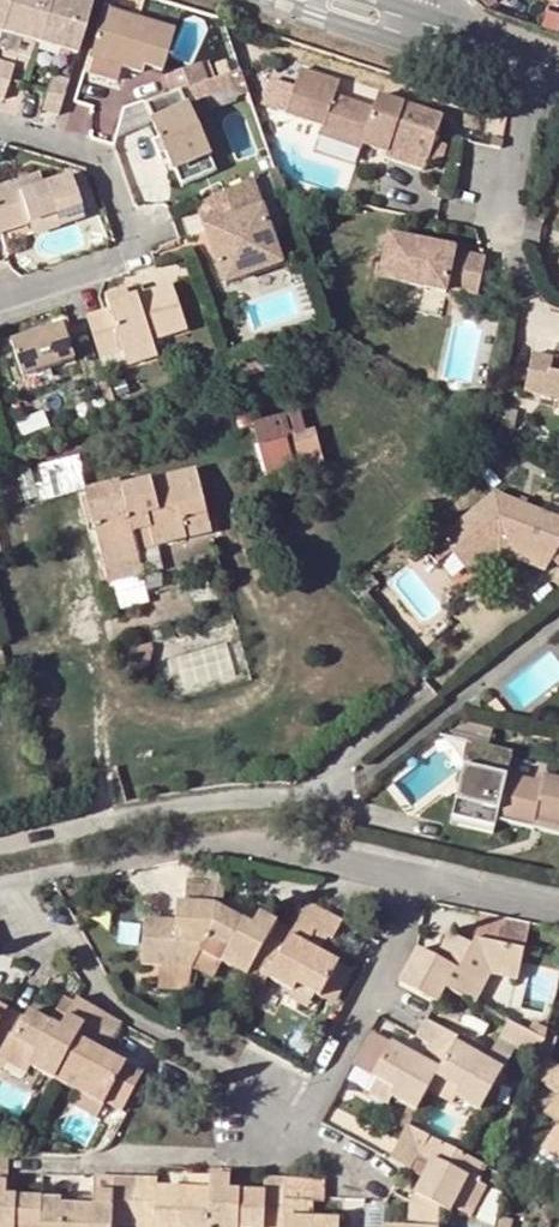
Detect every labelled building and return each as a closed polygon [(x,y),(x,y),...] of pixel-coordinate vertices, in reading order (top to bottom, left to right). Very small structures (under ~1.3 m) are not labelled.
[(88,2),(82,0),(0,0),(0,29),(34,38),(73,49),(88,2)] [(171,24),(99,4),(84,52),(119,62),(138,68),(141,59),(158,64),(171,24)] [(34,38),(0,29),(0,45),(29,54),(34,38)] [(119,62),(84,52),(79,69),(114,79),(119,62)] [(0,57),(0,90),(9,59),(0,57)] [(201,62),(207,77),(214,75),(209,59),(201,62)] [(163,77),(168,92),(207,77),(201,62),(163,77)] [(207,77),(199,81),(205,99),(230,91),(233,100),(247,95),(237,66),(214,75),(207,77)] [(339,79),(301,66),(286,111),(322,123),(319,132),(359,146),(360,141),(385,149),(384,153),(426,167),(428,161),(441,165),(447,146),(435,142),(445,114),(378,91),(373,106),(334,94),(339,79)] [(37,106),(55,111),(65,76),(48,72),(37,106)] [(151,121),(172,169),(179,186),(213,172),(206,154),(223,147),(209,114),(192,121),(186,106),(194,103),(189,90),(180,94),(179,90),(155,100),(162,116),(151,121)] [(324,137),(320,148),(352,158),(355,146),(324,137)] [(506,140),(493,137),(492,147),(504,150),(506,140)] [(249,176),(196,202),(205,228),(260,210),(262,209),(249,176)] [(37,177),(13,184),(16,194),(40,187),(37,177)] [(260,210),(205,228),(221,282),(278,263),(260,210)] [(51,216),(4,231),(8,243),(54,228),(51,216)] [(388,237),(381,271),(427,292),(476,303),(485,258),(427,246),(426,252),(412,249),(413,243),(388,237)] [(427,246),(413,243),(412,249),(426,252),(427,246)] [(427,292),(381,271),(380,280),(427,292)] [(138,283),(123,288),(125,296),(141,292),(138,283)] [(64,323),(11,340),(23,375),(75,359),(64,323)] [(152,343),(120,354),(123,364),(154,353),(152,343)] [(518,393),(551,401),(551,404),(558,406),(558,366),(557,374),(542,371),(544,361),(524,356),(518,393)] [(125,382),(109,387),(115,403),(131,397),(125,382)] [(74,405),(79,417),(95,411),(90,399),(74,405)] [(253,420),(268,476),(321,462),(306,406),(253,420)] [(0,475),(0,504),(1,509),(39,498),(29,463),(12,468),(12,471),(0,475)] [(91,528),(102,571),(140,562),(137,554),(184,543),(180,523),(204,516),(194,471),(119,489),(126,518),(91,528)] [(82,489),(91,528),(126,518),(119,489),(117,480),(82,489)] [(465,573),(489,555),(519,549),(551,561),(558,570),(558,522),(493,496),(421,555),(433,570),(451,556),(465,573)] [(489,555),(465,573),(474,583),(493,567),(515,563),(543,574),(551,561),(519,549),(489,555)] [(140,562),(102,571),(106,585),(143,575),(140,562)] [(558,679),(558,657),(553,649),(507,684),(524,706),(558,679)] [(131,665),(128,676),(145,680),(147,669),(131,665)] [(483,761),(476,788),(475,797),(499,804),(495,821),(532,830),(533,823),(535,815),(558,820),(558,778),(543,774),(540,784),(506,775),(510,758),(485,752),(483,761)] [(535,815),(533,823),(558,829),(558,820),(535,815)] [(158,971),(189,973),(200,952),(206,941),(222,911),(223,888),(186,887),(185,905),(177,905),(176,923),(142,923),(140,959),(156,960),(155,971),(158,971)] [(342,924),(308,905),(292,933),(283,950),(266,981),(291,995),(295,989),(313,999),(317,1001),(338,965),(319,954),(306,947),(314,933),(327,940),(331,942),(342,924)] [(220,964),(261,988),(266,981),(283,950),(267,941),(276,924),(259,916),(253,926),(222,911),(206,941),(227,953),(220,964)] [(507,949),(513,921),(481,915),(476,941),(507,949)] [(283,950),(292,933),(276,924),(267,941),(283,950)] [(319,954),(327,940),(314,933),(306,947),(319,954)] [(523,952),(507,949),(476,941),(473,947),(449,934),(439,951),(446,955),(440,963),(434,960),(418,951),(400,983),(436,1004),(446,989),(476,1005),(479,1000),(492,977),(502,979),(517,982),(523,952)] [(206,941),(200,952),(220,964),(227,953),(206,941)] [(439,951),(434,960),(440,963),(446,955),(439,951)] [(139,970),(155,971),(156,960),(140,959),(139,970)] [(352,972),(338,965),(317,1001),(331,1009),(352,972)] [(158,971),(157,991),(186,992),(189,973),(158,971)] [(492,977),(479,1000),(487,1005),(502,979),(492,977)] [(295,989),(291,995),(288,1002),(305,1012),(313,999),(295,989)] [(111,1017),(78,999),(67,1016),(84,1026),(55,1080),(80,1093),(103,1107),(105,1103),(121,1112),(136,1085),(120,1076),(126,1065),(105,1054),(94,1048),(111,1017)] [(0,1022),(0,1070),(1,1070),(3,1065),(24,1077),(28,1070),(54,1083),(55,1080),(84,1026),(67,1016),(58,1030),(51,1026),(29,1013),(26,1019),(7,1009),(0,1022)] [(60,1012),(51,1026),(58,1030),(67,1016),(60,1012)] [(122,1023),(111,1017),(94,1048),(105,1054),(122,1023)] [(390,1099),(416,1115),(428,1094),(436,1080),(456,1043),(458,1039),(427,1020),(416,1038),(429,1046),(421,1059),(392,1042),(371,1078),(394,1092),(390,1099)] [(541,1053),(545,1040),(528,1031),(509,1022),(499,1039),(516,1049),(538,1065),(541,1053)] [(545,1040),(547,1030),(532,1023),(528,1031),(545,1040)] [(372,1031),(366,1042),(382,1037),(372,1031)] [(366,1042),(352,1067),(371,1078),(392,1042),(382,1037),(366,1042)] [(499,1039),(496,1044),(512,1055),(516,1049),(499,1039)] [(487,1061),(456,1043),(436,1080),(458,1094),(454,1101),(479,1114),(512,1055),(496,1044),(487,1061)] [(535,1077),(558,1093),(558,1066),(541,1053),(538,1065),(535,1077)] [(142,1075),(126,1065),(120,1076),(136,1085),(142,1075)] [(394,1092),(371,1078),(362,1093),(386,1107),(390,1099),(394,1092)] [(436,1080),(428,1094),(450,1107),(454,1101),(458,1094),(436,1080)] [(103,1107),(80,1093),(74,1104),(97,1116),(103,1107)] [(545,1114),(552,1120),(558,1125),(558,1095),(545,1114)] [(558,1125),(552,1120),(546,1127),(553,1134),(558,1125)] [(553,1134),(542,1149),(558,1161),(558,1125),(553,1134)] [(390,1161),(405,1169),(410,1171),(419,1156),(431,1162),(423,1178),(414,1195),(442,1211),(449,1216),(452,1209),(468,1179),(476,1183),(486,1166),(410,1127),(390,1161)] [(0,1154),(0,1226),(41,1226),(41,1199),(7,1196),(8,1154),(0,1154)] [(419,1156),(410,1171),(423,1178),(431,1162),(419,1156)] [(224,1178),(224,1168),(211,1167),(210,1177),(224,1178)] [(189,1192),(190,1176),(181,1175),(181,1192),(189,1192)] [(210,1177),(200,1176),(190,1176),(189,1192),(181,1192),(156,1190),(156,1179),(134,1178),(132,1226),(208,1226),(210,1177)] [(114,1178),(95,1177),(94,1196),(113,1198),(114,1178)] [(210,1177),(208,1226),(284,1226),(287,1180),(266,1178),(265,1194),(230,1192),(230,1177),(224,1178),(210,1177)] [(134,1178),(114,1178),(113,1198),(94,1196),(94,1198),(93,1209),(62,1207),(62,1201),(41,1199),(41,1226),(132,1226),(134,1178)] [(468,1179),(452,1209),(465,1216),(482,1186),(476,1183),(468,1179)] [(287,1180),(284,1226),(339,1226),(339,1222),(312,1221),(304,1221),(304,1203),(314,1204),(324,1205),(324,1199),(325,1182),(287,1180)] [(414,1195),(410,1201),(422,1206),(440,1216),(442,1211),(414,1195)] [(62,1200),(62,1201),(62,1207),(93,1209),(94,1198),(83,1198),(83,1201),(62,1200)] [(408,1226),(420,1226),(422,1206),(410,1201),(408,1226)] [(312,1221),(314,1204),(304,1203),(304,1221),(312,1221)] [(439,1223),(440,1216),(422,1206),(420,1226),(439,1226),(439,1223)]
